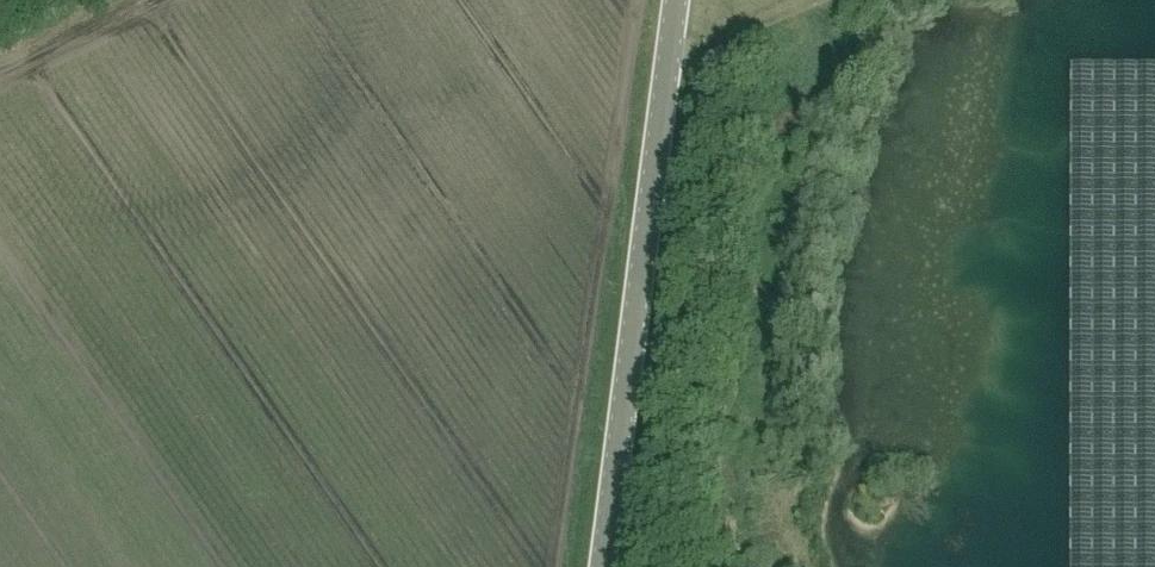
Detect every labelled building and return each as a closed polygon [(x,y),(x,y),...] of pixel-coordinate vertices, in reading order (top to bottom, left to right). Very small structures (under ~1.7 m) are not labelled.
[(742,46),(731,52),(736,62),(747,57),(742,46)] [(723,51),(706,59),(714,73),(730,65),(723,51)]
